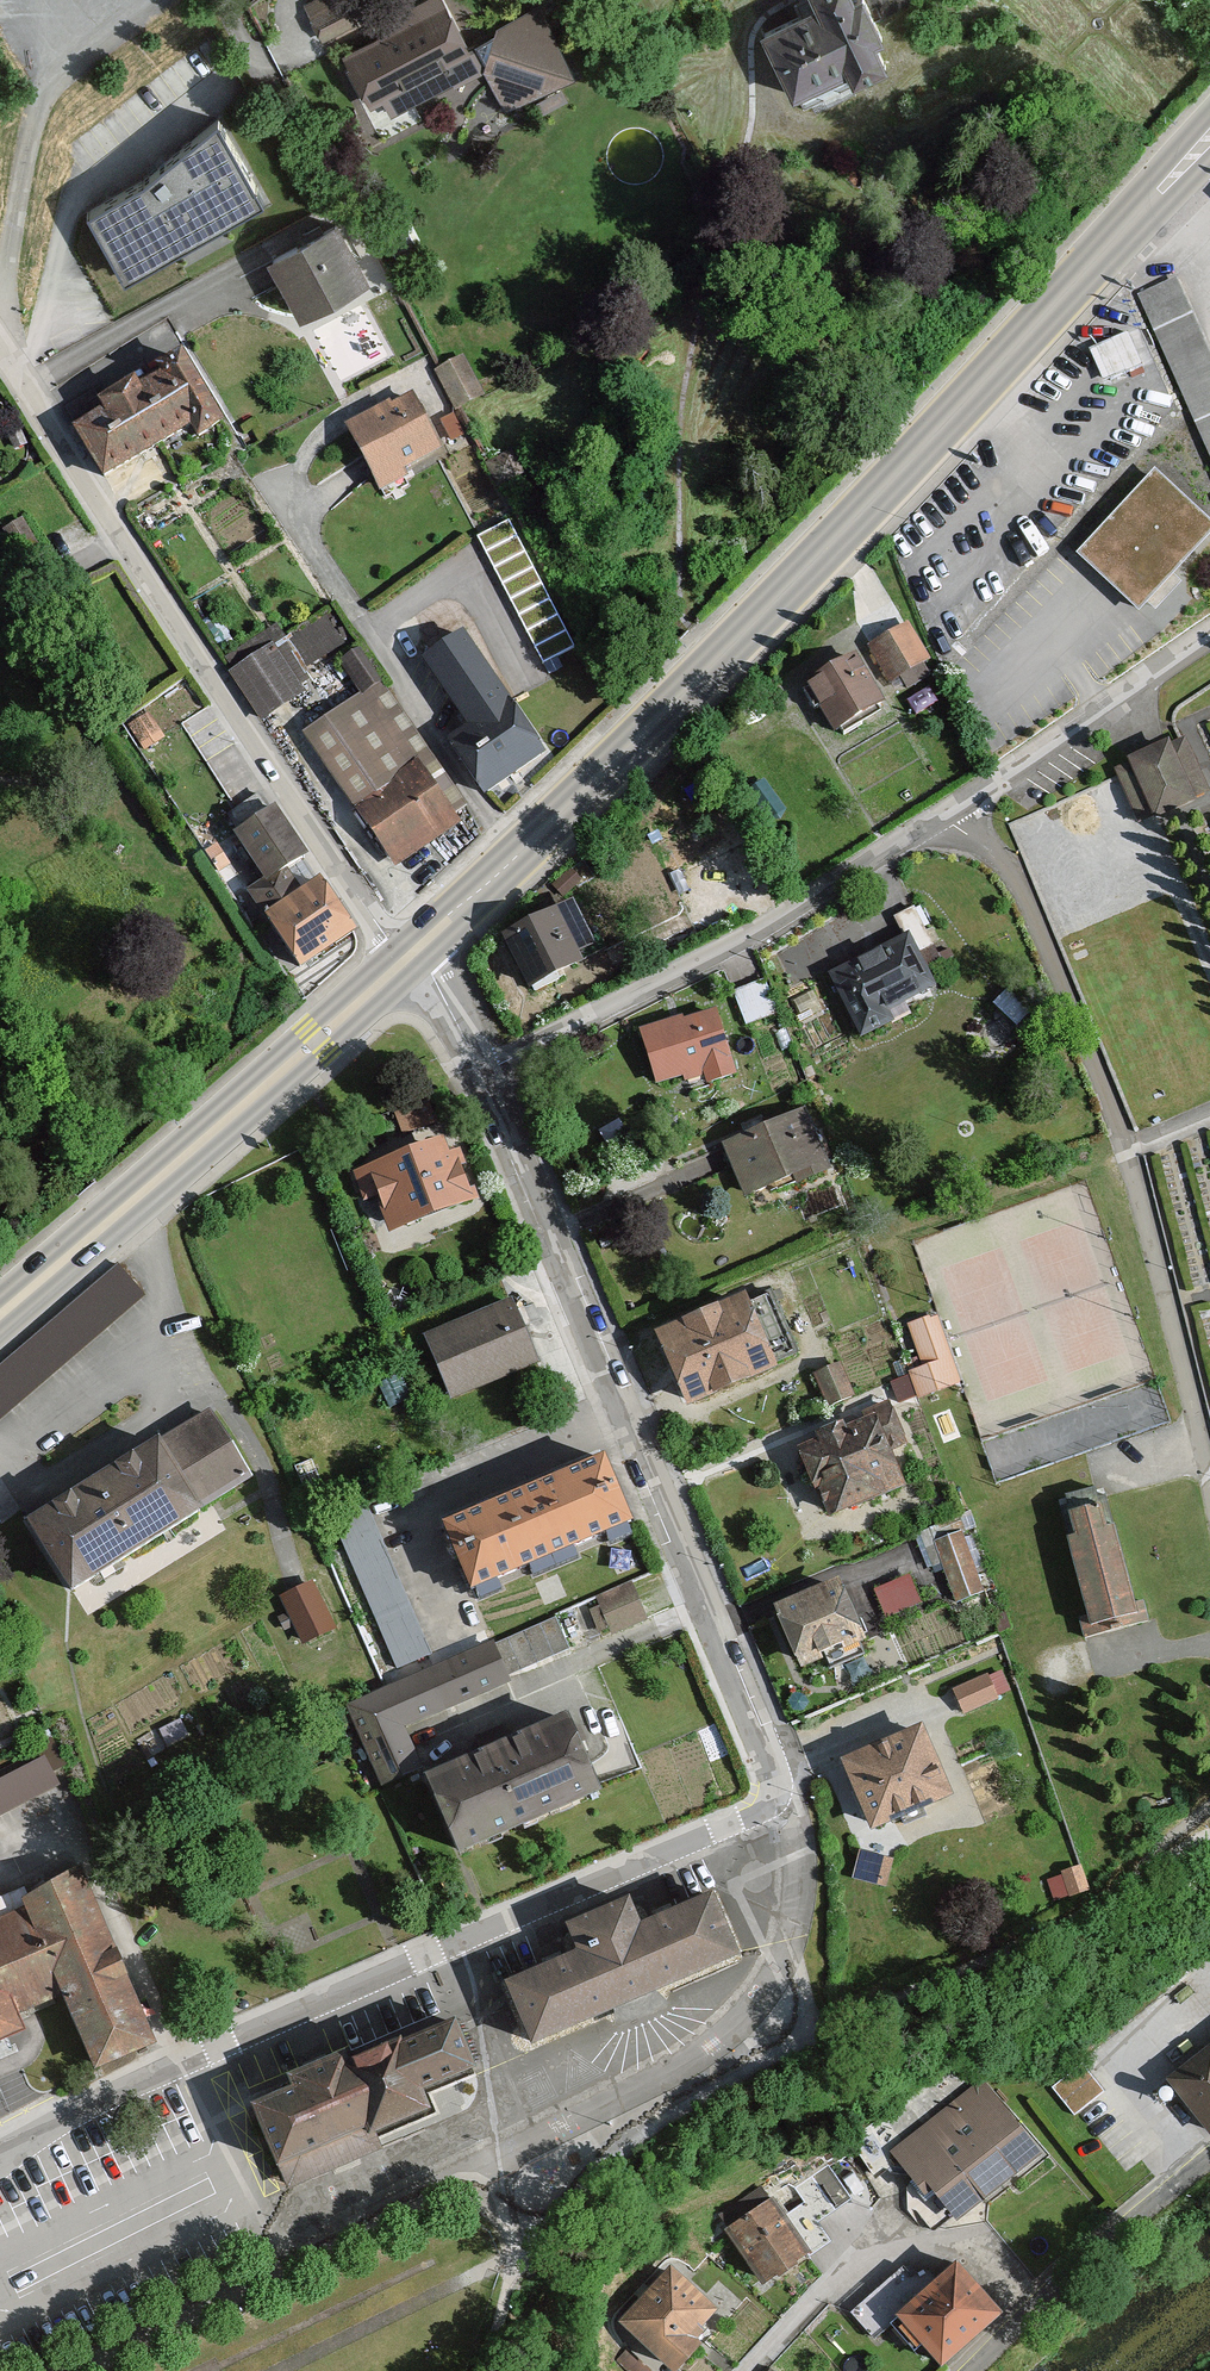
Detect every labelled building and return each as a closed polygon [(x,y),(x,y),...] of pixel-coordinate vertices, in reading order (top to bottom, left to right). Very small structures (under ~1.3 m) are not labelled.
[(358,0),(309,0),(319,33),(364,21),(358,0)] [(798,5),(804,17),(764,36),(799,108),(886,65),(875,41),(882,37),(863,0),(810,0),(798,5)] [(441,2),(342,61),(387,136),(485,78),(509,118),(577,77),(538,12),(471,52),(441,2)] [(215,138),(80,221),(124,291),(258,207),(215,138)] [(338,225),(267,264),(302,325),(372,286),(338,225)] [(1185,318),(1196,346),(1208,341),(1179,273),(1144,288),(1161,328),(1185,318)] [(1093,346),(1107,377),(1146,359),(1132,328),(1093,346)] [(440,363),(456,405),(488,392),(471,350),(440,363)] [(104,485),(198,430),(164,374),(71,430),(104,485)] [(412,395),(346,432),(381,495),(447,458),(412,395)] [(1199,415),(1209,440),(1209,410),(1199,415)] [(1139,607),(1209,533),(1209,516),(1158,466),(1078,549),(1139,607)] [(25,513),(3,528),(23,558),(45,544),(25,513)] [(871,638),(889,678),(933,657),(914,617),(871,638)] [(543,740),(459,632),(426,658),(474,720),(454,736),(489,781),(543,740)] [(302,683),(268,639),(233,665),(267,710),(302,683)] [(886,709),(853,662),(805,696),(838,743),(886,709)] [(424,743),(378,680),(307,732),(396,854),(450,815),(406,756),(424,743)] [(1169,743),(1127,761),(1128,765),(1114,771),(1138,826),(1153,819),(1155,823),(1198,804),(1196,799),(1208,794),(1184,739),(1170,745),(1169,743)] [(248,886),(262,906),(300,881),(290,865),(310,852),(275,800),(233,828),(265,875),(248,886)] [(357,941),(317,888),(265,927),(305,980),(357,941)] [(560,912),(502,942),(532,1001),(591,971),(560,912)] [(906,940),(830,977),(857,1033),(933,996),(906,940)] [(750,1022),(780,1010),(766,975),(736,988),(750,1022)] [(714,1016),(647,1033),(661,1091),(729,1074),(714,1016)] [(805,1115),(723,1151),(746,1204),(789,1185),(793,1194),(832,1177),(805,1115)] [(456,1144),(360,1179),(384,1244),(480,1208),(456,1144)] [(121,1267),(0,1371),(0,1427),(149,1299),(121,1267)] [(778,1355),(749,1291),(666,1329),(695,1392),(778,1355)] [(513,1303),(429,1335),(454,1403),(538,1371),(513,1303)] [(921,1371),(895,1377),(900,1398),(963,1384),(946,1309),(909,1317),(921,1371)] [(831,1405),(858,1392),(843,1358),(816,1370),(831,1405)] [(920,1472),(893,1406),(806,1440),(833,1507),(920,1472)] [(215,1412),(168,1442),(212,1513),(260,1482),(215,1412)] [(168,1442),(36,1526),(81,1597),(212,1513),(168,1442)] [(615,1459),(449,1529),(479,1600),(646,1529),(615,1459)] [(341,1511),(392,1666),(428,1654),(378,1499),(341,1511)] [(1096,1616),(1140,1605),(1117,1520),(1110,1522),(1104,1501),(1068,1511),(1096,1616)] [(962,1536),(933,1547),(954,1604),(983,1593),(962,1536)] [(912,1569),(877,1586),(890,1615),(926,1598),(912,1569)] [(282,1592),(306,1640),(339,1624),(315,1576),(282,1592)] [(635,1580),(591,1598),(605,1634),(650,1616),(635,1580)] [(839,1589),(775,1614),(800,1675),(863,1649),(839,1589)] [(560,1616),(349,1695),(381,1782),(411,1771),(404,1753),(420,1747),(409,1716),(575,1655),(560,1616)] [(1004,1664),(955,1684),(966,1710),(1015,1690),(1004,1664)] [(592,1791),(562,1724),(428,1782),(458,1849),(592,1791)] [(922,1736),(844,1768),(874,1840),(952,1808),(922,1736)] [(0,1783),(0,1818),(60,1788),(45,1760),(0,1783)] [(1082,1862),(1049,1875),(1057,1897),(1091,1884),(1082,1862)] [(16,2045),(5,2020),(62,1995),(97,2076),(154,2052),(79,1876),(0,1910),(0,2051),(16,2045)] [(580,1955),(510,1986),(540,2053),(738,1966),(709,1902),(640,1932),(636,1923),(628,1905),(570,1931),(577,1947),(580,1955)] [(295,2093),(256,2109),(279,2168),(418,2113),(410,2092),(468,2069),(452,2030),(349,2071),(344,2059),(290,2080),(295,2093)] [(1169,2087),(1209,2139),(1209,2054),(1169,2087)] [(1083,2059),(1055,2083),(1079,2111),(1107,2086),(1083,2059)] [(1047,2163),(982,2080),(889,2153),(927,2201),(937,2193),(965,2228),(1047,2163)] [(817,2260),(773,2200),(729,2233),(774,2293),(817,2260)] [(1005,2310),(962,2260),(899,2315),(943,2364),(1005,2310)] [(676,2273),(627,2328),(675,2370),(692,2370),(734,2325),(676,2273)] [(855,2310),(874,2330),(898,2307),(895,2304),(906,2293),(890,2277),(855,2310)]
